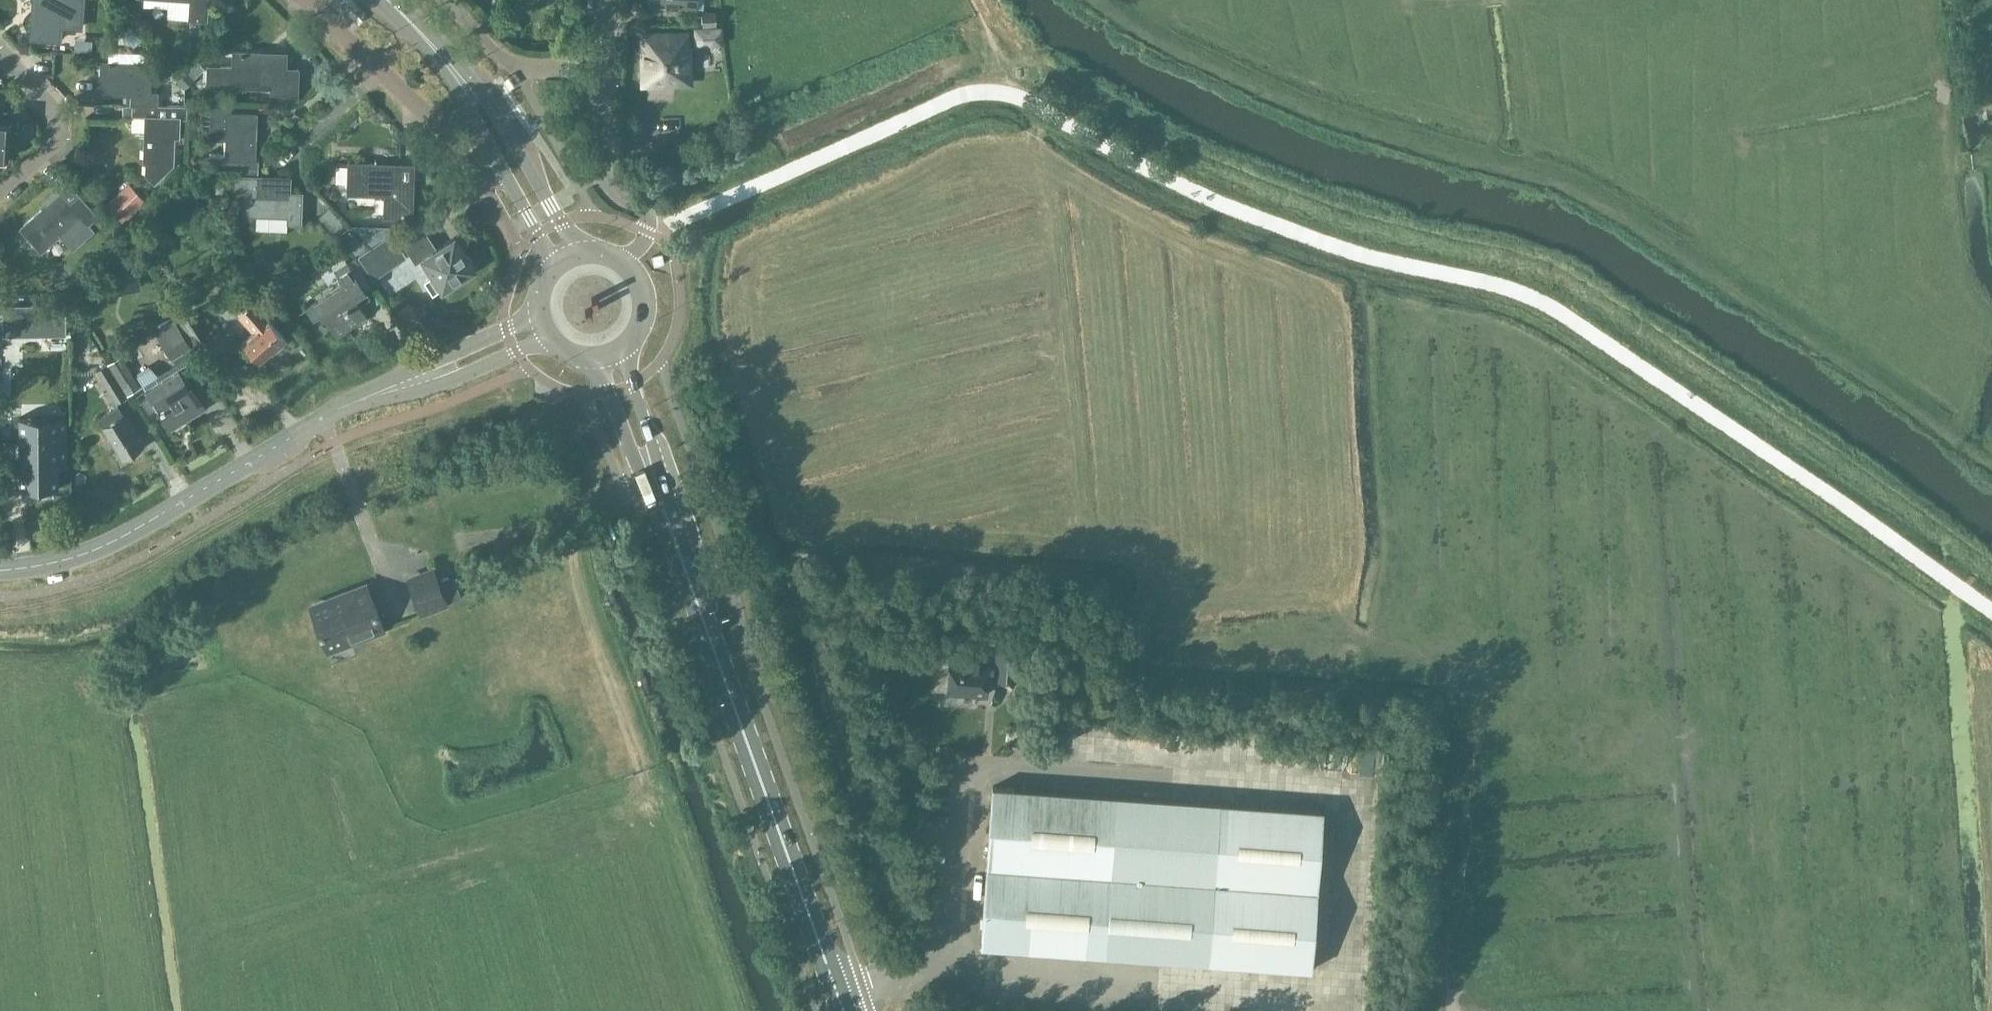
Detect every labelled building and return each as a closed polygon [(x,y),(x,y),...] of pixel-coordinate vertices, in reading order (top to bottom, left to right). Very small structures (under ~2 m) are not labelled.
[(32,38),(60,40),(61,28),(82,29),(84,0),(35,0),(32,38)] [(207,20),(209,0),(190,0),(191,0),(190,19),(207,20)] [(649,5),(696,8),(697,0),(649,0),(649,5)] [(702,26),(716,25),(716,11),(702,11),(702,26)] [(707,29),(697,30),(697,42),(707,42),(707,29)] [(205,33),(190,33),(190,46),(205,46),(205,33)] [(691,84),(688,34),(643,35),(644,85),(691,84)] [(286,69),(287,54),(234,52),(234,66),(208,66),(207,88),(235,88),(236,85),(271,86),(271,94),(280,95),(280,98),(298,98),(298,69),(286,69)] [(133,92),(133,105),(158,106),(158,93),(147,93),(148,65),(103,63),(102,92),(133,92)] [(177,77),(186,87),(196,78),(186,68),(177,77)] [(186,107),(158,106),(133,105),(132,117),(147,118),(145,173),(154,184),(166,173),(166,163),(173,163),(174,137),(180,138),(181,118),(186,119),(186,107)] [(211,151),(210,166),(242,168),(259,169),(259,160),(255,160),(257,115),(234,114),(231,114),(231,107),(213,106),(212,130),(227,130),(226,139),(226,151),(211,151)] [(9,158),(11,135),(22,136),(24,112),(1,110),(0,110),(0,157),(9,158)] [(193,155),(191,159),(194,162),(198,162),(200,158),(197,154),(193,155)] [(349,163),(348,196),(384,197),(384,219),(402,220),(403,212),(408,218),(413,215),(413,192),(414,180),(396,180),(396,165),(349,163)] [(233,174),(232,204),(243,205),(243,215),(288,217),(287,223),(301,223),(303,191),(290,191),(291,178),(258,177),(259,169),(242,168),(242,174),(233,174)] [(103,205),(121,224),(146,201),(127,182),(103,205)] [(71,204),(61,193),(20,229),(41,253),(61,236),(73,250),(95,230),(90,224),(99,216),(81,195),(78,198),(71,204)] [(319,216),(335,233),(346,223),(329,206),(319,216)] [(455,237),(438,248),(425,229),(403,244),(416,264),(422,260),(433,276),(425,281),(433,293),(442,288),(443,289),(475,268),(455,237)] [(356,253),(367,246),(354,232),(346,240),(356,253)] [(359,257),(363,262),(374,280),(407,258),(392,235),(377,245),(359,257)] [(663,255),(653,257),(656,267),(665,264),(663,255)] [(263,257),(252,264),(266,285),(277,279),(263,257)] [(314,302),(305,309),(313,321),(323,315),(337,336),(367,316),(360,306),(359,305),(355,298),(366,291),(347,263),(346,260),(333,268),(335,271),(344,283),(314,302)] [(249,278),(239,285),(249,299),(250,298),(253,302),(262,295),(249,278)] [(252,332),(241,341),(259,361),(270,351),(272,354),(287,340),(254,303),(238,316),(252,332)] [(66,304),(3,304),(3,336),(67,335),(66,304)] [(197,308),(176,321),(192,346),(212,333),(197,308)] [(175,320),(155,332),(156,333),(171,358),(172,357),(189,347),(192,346),(176,321),(175,320)] [(121,354),(106,364),(115,377),(122,388),(127,396),(141,387),(121,354)] [(115,377),(106,364),(101,355),(90,362),(104,384),(117,405),(128,397),(127,396),(125,392),(122,388),(115,377)] [(151,368),(140,374),(149,388),(172,425),(203,406),(183,373),(180,368),(159,381),(156,376),(151,368)] [(98,418),(103,426),(124,459),(144,446),(118,405),(98,418)] [(15,497),(55,498),(55,472),(63,472),(64,450),(56,450),(56,418),(16,417),(15,497)] [(434,569),(409,580),(421,617),(448,606),(449,610),(465,594),(439,580),(434,569)] [(368,583),(309,607),(326,655),(387,631),(368,583)] [(1000,647),(997,679),(1017,680),(1020,649),(1000,647)] [(949,692),(988,695),(991,662),(951,659),(949,692)] [(1323,811),(1222,804),(994,787),(982,947),(1210,963),(1311,970),(1323,811)]
